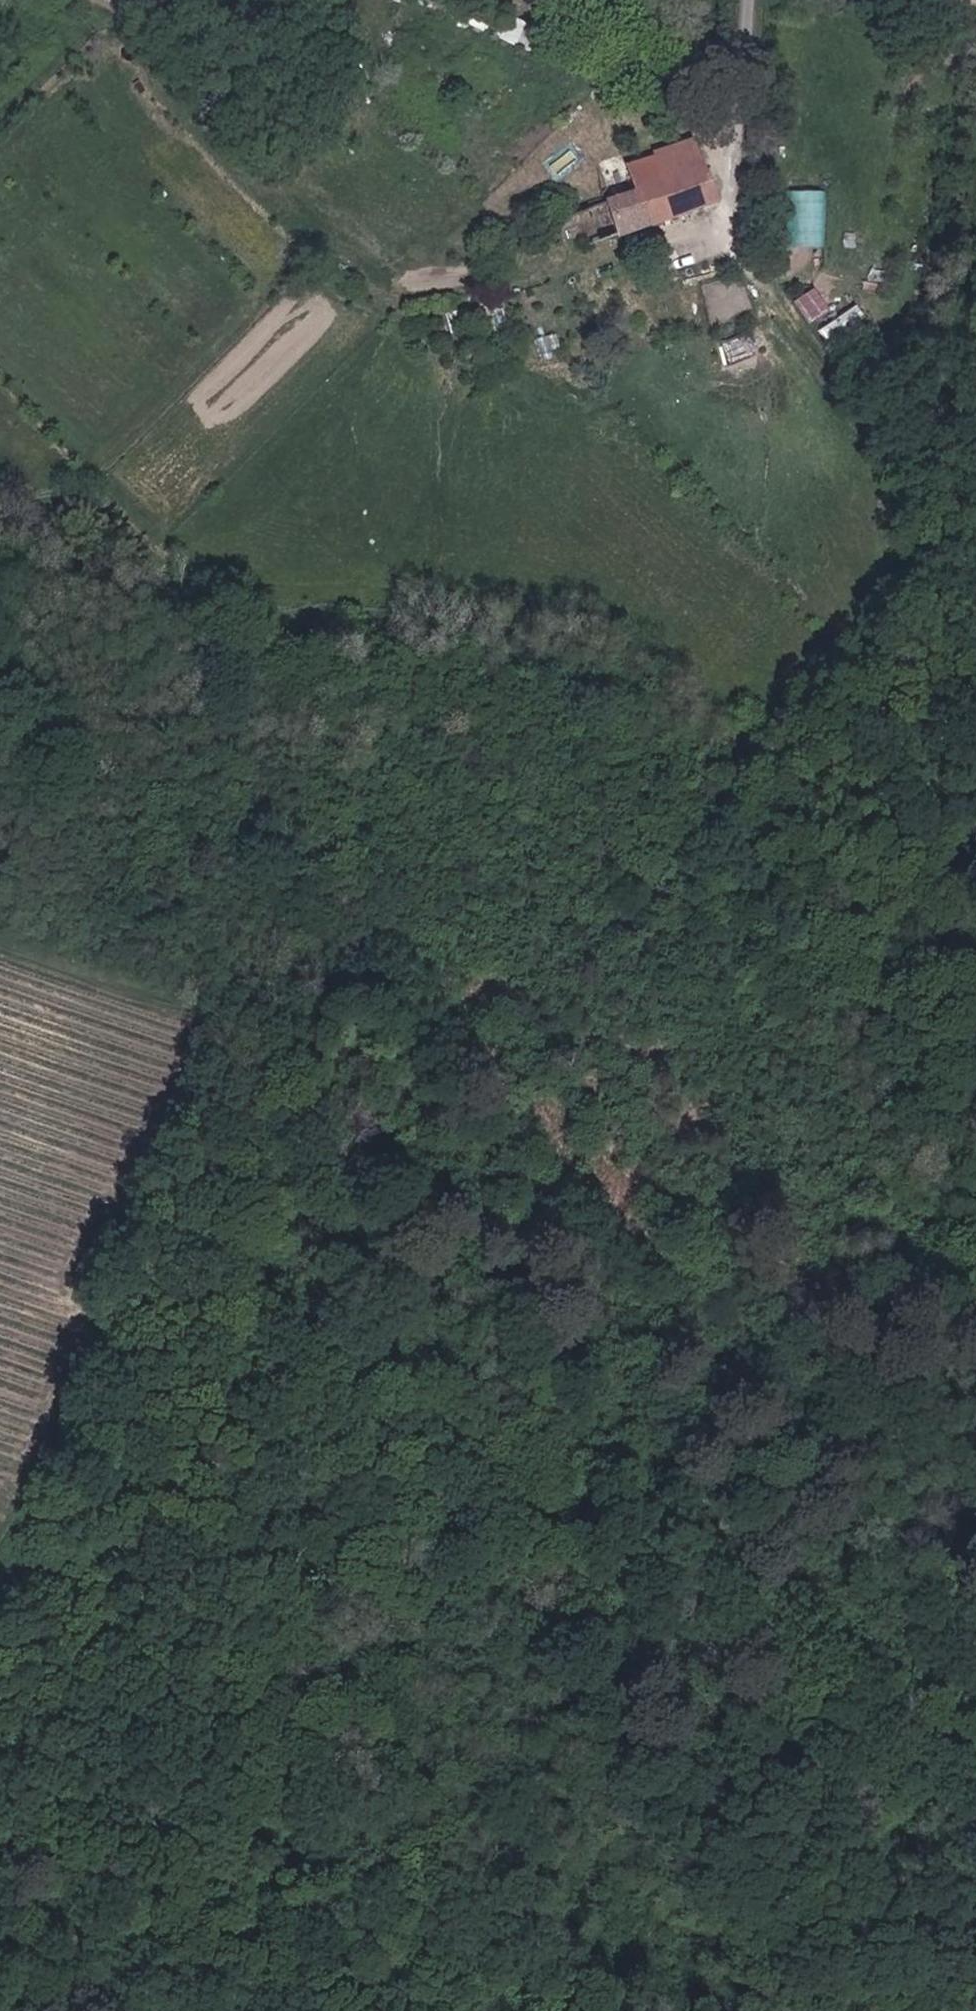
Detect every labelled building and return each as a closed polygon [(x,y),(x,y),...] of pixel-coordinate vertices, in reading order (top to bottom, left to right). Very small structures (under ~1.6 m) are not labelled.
[(557,223),(559,231),(540,238),(550,264),(714,208),(698,149),(655,161),(663,181),(635,189),(638,196),(557,223)] [(788,246),(827,247),(828,190),(789,189),(788,246)] [(808,321),(828,308),(813,287),(794,300),(808,321)] [(855,307),(823,326),(833,344),(865,325),(855,307)] [(746,332),(720,342),(731,367),(757,357),(746,332)]
